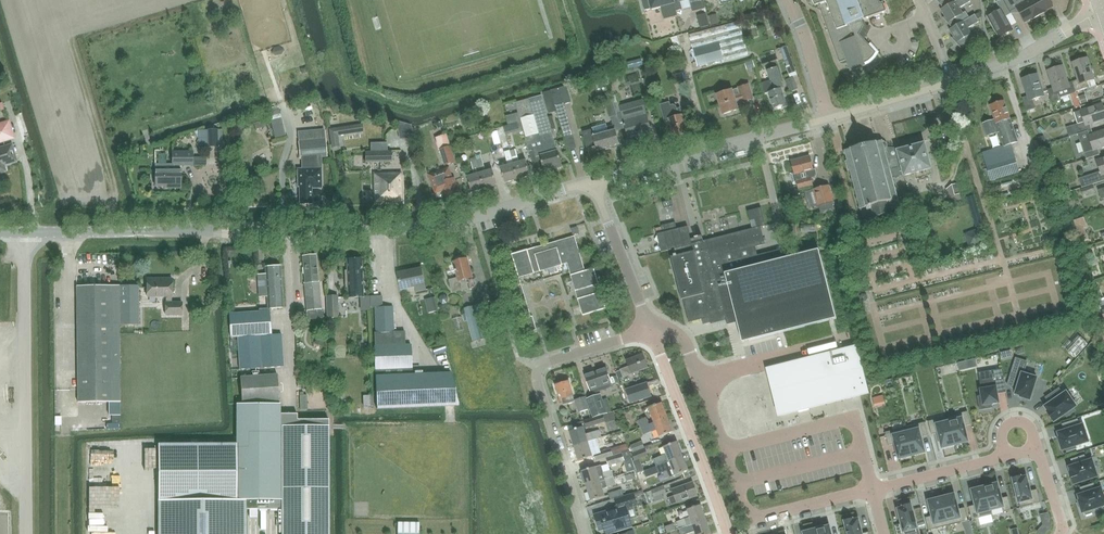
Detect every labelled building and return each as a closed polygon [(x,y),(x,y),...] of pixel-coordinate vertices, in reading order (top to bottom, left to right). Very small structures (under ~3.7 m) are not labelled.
[(676,0),(642,0),(645,10),(650,9),(651,10),(661,7),(664,19),(677,16),(674,4),(675,3),(675,2),(677,2),(676,0)] [(677,2),(675,2),(675,3),(674,4),(676,11),(682,9),(680,2),(689,0),(676,0),(677,2)] [(693,12),(706,8),(704,0),(689,0),(693,12)] [(815,4),(818,3),(839,62),(847,59),(851,71),(866,66),(865,63),(868,61),(870,60),(873,57),(874,56),(876,53),(876,52),(859,33),(860,32),(863,26),(863,25),(861,19),(861,20),(860,18),(863,17),(864,20),(887,11),(884,3),(886,3),(885,0),(813,0),(815,4)] [(944,7),(941,9),(947,19),(945,20),(948,23),(948,22),(950,21),(953,27),(969,17),(966,11),(962,13),(959,8),(971,1),(970,0),(956,0),(944,7)] [(1010,11),(1005,0),(999,0),(996,2),(1001,9),(988,16),(1000,37),(1013,30),(1006,16),(1012,13),(1010,11)] [(1040,15),(1031,0),(1018,0),(1015,2),(1014,0),(1005,0),(1010,11),(1017,7),(1025,22),(1032,17),(1033,18),(1040,15)] [(1040,15),(1046,11),(1046,10),(1053,6),(1050,0),(1031,0),(1040,15)] [(248,4),(245,9),(249,12),(253,7),(248,4)] [(716,14),(708,16),(711,26),(719,24),(716,14)] [(975,14),(969,17),(953,27),(949,29),(955,39),(954,40),(956,43),(957,42),(958,41),(961,47),(960,47),(961,48),(962,48),(961,48),(978,38),(974,31),(971,33),(968,28),(979,21),(975,14)] [(707,15),(698,17),(701,28),(710,25),(707,15)] [(748,55),(747,49),(739,21),(689,35),(693,49),(698,67),(724,60),(725,62),(748,55)] [(275,48),(272,53),(276,56),(282,55),(284,50),(279,47),(275,48)] [(1088,58),(1084,59),(1083,57),(1081,56),(1076,58),(1076,60),(1076,61),(1072,62),(1078,79),(1078,80),(1073,81),(1076,90),(1076,92),(1089,87),(1090,89),(1097,87),(1096,84),(1094,79),(1088,58)] [(755,69),(753,60),(746,62),(749,71),(755,69)] [(767,70),(771,80),(761,83),(765,94),(769,92),(774,108),(787,104),(781,88),(784,87),(777,66),(767,70)] [(1052,103),(1062,100),(1061,98),(1076,93),(1076,92),(1076,90),(1073,81),(1068,82),(1063,66),(1048,70),(1054,88),(1048,90),(1052,103)] [(797,75),(794,68),(788,70),(791,77),(797,75)] [(1034,99),(1045,95),(1037,74),(1023,79),(1029,96),(1022,98),(1027,111),(1037,107),(1034,99)] [(790,92),(798,89),(793,77),(785,80),(790,92)] [(753,98),(748,84),(738,87),(738,88),(733,90),(733,89),(717,94),(723,114),(738,109),(735,98),(742,96),(743,101),(753,98)] [(549,114),(556,111),(551,90),(543,93),(549,114)] [(556,128),(553,116),(548,117),(542,95),(515,103),(518,113),(506,116),(509,125),(521,121),(533,163),(540,161),(539,157),(541,156),(545,172),(562,167),(558,150),(557,151),(551,130),(556,128)] [(614,131),(615,131),(626,127),(629,137),(650,131),(641,100),(619,106),(620,109),(616,110),(618,115),(610,117),(613,124),(605,127),(606,132),(594,135),(592,131),(590,132),(589,128),(581,131),(586,149),(595,146),(596,151),(618,144),(614,131)] [(674,136),(688,132),(684,115),(683,115),(681,107),(677,109),(676,106),(674,105),(672,106),(670,101),(661,104),(665,121),(670,120),(674,136)] [(991,181),(1020,171),(1010,144),(1019,142),(1005,101),(990,106),(995,120),(982,124),(986,137),(996,134),(993,126),(997,125),(1004,146),(982,153),(991,181)] [(1080,134),(1086,132),(1092,130),(1090,124),(1103,119),(1103,107),(1102,103),(1080,111),(1074,113),(1078,124),(1067,128),(1070,138),(1078,135),(1080,134)] [(286,135),(281,117),(270,120),(274,138),(286,135)] [(14,138),(9,121),(0,124),(0,142),(14,138)] [(363,132),(362,123),(328,128),(331,148),(339,147),(338,136),(363,132)] [(206,130),(207,146),(218,146),(218,129),(206,130)] [(1086,132),(1080,134),(1078,135),(1083,149),(1086,159),(1099,155),(1097,149),(1103,147),(1103,129),(1093,133),(1092,130),(1086,132)] [(327,156),(324,130),(298,133),(301,159),(302,159),(302,169),(298,169),(298,187),(300,187),(300,205),(312,204),(311,187),(313,187),(313,188),(321,188),(321,185),(322,185),(321,157),(327,156)] [(569,152),(576,150),(572,136),(565,138),(569,152)] [(897,187),(895,187),(893,180),(895,179),(895,178),(892,178),(903,175),(903,176),(904,176),(930,169),(932,169),(925,144),(898,151),(897,148),(896,148),(887,147),(888,145),(886,142),(884,142),(884,140),(877,142),(876,138),(850,145),(851,149),(844,151),(842,151),(843,152),(845,152),(847,160),(845,161),(848,171),(850,171),(852,179),(850,180),(851,181),(853,180),(855,188),(853,189),(853,190),(855,190),(858,198),(855,198),(856,200),(858,199),(860,207),(858,208),(858,209),(861,209),(863,219),(874,216),(874,218),(890,214),(890,211),(901,208),(898,198),(900,198),(900,196),(898,197),(895,189),(897,188),(897,187)] [(508,143),(510,151),(514,164),(518,179),(531,175),(526,160),(519,162),(516,149),(515,150),(513,142),(508,143)] [(15,160),(11,146),(0,150),(0,171),(4,170),(2,164),(15,160)] [(456,162),(455,161),(450,146),(442,149),(440,149),(445,166),(456,162)] [(365,152),(365,163),(391,162),(391,151),(365,152)] [(518,179),(514,164),(510,151),(505,152),(508,165),(502,167),(506,182),(518,179)] [(192,152),(172,152),(172,164),(155,164),(155,170),(155,186),(168,186),(168,188),(180,188),(181,170),(180,165),(206,165),(206,157),(192,157),(192,152)] [(481,154),(476,155),(480,172),(484,188),(497,185),(493,169),(486,171),(481,154)] [(484,188),(480,172),(476,155),(475,155),(476,157),(470,158),(474,174),(468,176),(472,191),(484,188)] [(813,185),(811,178),(815,177),(817,175),(815,169),(813,170),(810,156),(791,161),(794,172),(790,173),(793,184),(797,183),(798,189),(813,185)] [(231,157),(220,157),(220,166),(231,166),(231,157)] [(1038,167),(1036,157),(1029,160),(1031,169),(1038,167)] [(1096,160),(1099,172),(1091,175),(1094,185),(1103,182),(1103,158),(1096,160)] [(460,173),(466,171),(464,161),(458,163),(460,173)] [(429,174),(432,184),(435,193),(444,190),(447,198),(460,194),(454,178),(451,180),(447,168),(429,174)] [(374,174),(374,203),(402,202),(401,173),(374,174)] [(1091,184),(1089,176),(1077,179),(1080,187),(1091,184)] [(1047,182),(1041,183),(1044,194),(1050,193),(1047,182)] [(957,183),(956,183),(951,185),(954,196),(960,194),(957,183)] [(1083,196),(1095,192),(1093,185),(1080,189),(1083,196)] [(828,186),(813,190),(814,190),(815,190),(819,205),(818,205),(818,206),(833,202),(832,201),(831,201),(827,187),(829,186),(828,186)] [(663,202),(664,208),(673,206),(672,200),(663,202)] [(657,234),(657,235),(661,251),(661,252),(672,249),(674,256),(671,257),(671,259),(672,258),(674,268),(682,300),(683,299),(689,322),(700,319),(704,318),(705,323),(710,322),(711,324),(726,320),(727,324),(737,322),(742,342),(784,331),(836,318),(819,249),(782,258),(780,249),(766,253),(765,253),(752,256),(750,248),(765,244),(760,227),(765,226),(765,225),(761,208),(747,211),(750,221),(755,219),(757,227),(703,241),(702,236),(691,239),(688,227),(688,226),(676,229),(675,222),(671,223),(661,226),(663,233),(657,234)] [(570,271),(571,271),(584,315),(606,309),(601,292),(599,284),(594,268),(585,271),(575,236),(554,242),(552,242),(552,243),(537,247),(536,247),(528,250),(528,249),(512,254),(518,275),(520,278),(535,273),(540,271),(540,272),(563,265),(563,264),(567,263),(570,271)] [(306,311),(322,309),(319,281),(317,282),(315,256),(303,257),(306,283),(303,284),(306,311)] [(346,260),(347,270),(345,270),(345,287),(348,287),(348,298),(363,298),(361,259),(346,260)] [(466,279),(472,277),(467,259),(454,262),(459,278),(450,280),(453,292),(468,288),(466,279)] [(265,267),(268,309),(270,309),(283,308),(280,266),(265,267)] [(416,290),(426,288),(422,268),(398,273),(401,290),(415,287),(416,290)] [(172,302),(172,289),(172,278),(147,279),(147,297),(166,297),(166,315),(182,315),(182,302),(172,302)] [(138,285),(77,286),(78,402),(109,402),(109,415),(120,415),(120,402),(119,325),(139,325),(138,285)] [(328,318),(338,318),(337,296),(327,296),(328,318)] [(376,369),(411,368),(411,345),(405,345),(405,331),(394,332),(393,306),(378,307),(377,304),(375,304),(376,332),(374,332),(376,369)] [(490,336),(481,304),(464,308),(473,341),(490,336)] [(241,369),(284,367),(281,334),(271,334),(270,309),(268,309),(259,309),(259,312),(229,313),(231,337),(238,337),(240,369),(241,369)] [(457,332),(464,330),(460,317),(454,318),(457,332)] [(1075,344),(1069,350),(1076,357),(1089,342),(1079,334),(1072,341),(1075,344)] [(853,348),(852,349),(769,370),(774,390),(775,390),(780,412),(822,401),(823,403),(825,403),(825,401),(840,397),(841,399),(843,398),(842,396),(859,392),(864,391),(853,348)] [(623,376),(648,367),(643,354),(626,360),(628,367),(620,369),(623,376)] [(1015,394),(1020,396),(1019,397),(1020,397),(1029,400),(1030,400),(1030,399),(1037,377),(1023,373),(1027,362),(1015,358),(1007,385),(1017,388),(1015,394)] [(585,375),(590,390),(591,392),(593,394),(611,388),(612,385),(612,383),(606,368),(585,375)] [(1002,369),(979,373),(981,389),(980,389),(981,396),(977,397),(977,398),(978,397),(980,409),(991,407),(991,408),(992,408),(992,404),(999,403),(997,387),(1005,386),(1002,369)] [(252,376),(240,376),(242,404),(279,404),(279,401),(277,374),(259,375),(259,371),(252,371),(252,376)] [(451,373),(443,373),(375,376),(377,409),(458,406),(451,373)] [(563,402),(563,405),(575,401),(573,396),(574,396),(569,381),(556,385),(560,400),(559,400),(560,403),(563,402)] [(631,403),(652,396),(647,383),(626,389),(631,403)] [(1048,411),(1048,412),(1054,421),(1065,413),(1067,417),(1075,411),(1073,408),(1075,406),(1066,393),(1063,395),(1059,389),(1046,398),(1050,404),(1045,407),(1048,411)] [(600,394),(598,395),(587,398),(590,409),(593,417),(607,413),(600,394)] [(300,410),(308,410),(307,395),(300,395),(300,410)] [(587,398),(586,396),(575,399),(579,412),(590,409),(587,398)] [(649,408),(654,422),(668,417),(662,402),(649,408)] [(297,419),(297,414),(280,414),(280,404),(279,404),(242,404),(237,404),(237,444),(158,444),(158,533),(246,533),(245,510),(282,509),(282,533),(329,533),(328,419),(297,419)] [(968,411),(948,416),(955,444),(968,441),(964,426),(971,424),(968,411)] [(603,415),(605,421),(606,424),(616,420),(614,412),(603,415)] [(586,434),(586,433),(584,428),(587,427),(605,421),(603,415),(585,421),(578,423),(580,428),(570,431),(575,445),(602,437),(600,430),(586,434)] [(938,433),(942,447),(955,444),(948,416),(928,421),(932,434),(938,433)] [(641,427),(649,424),(647,417),(638,421),(641,427)] [(673,432),(668,417),(654,422),(650,424),(641,427),(644,434),(657,430),(660,437),(673,432)] [(1059,439),(1062,449),(1065,448),(1067,452),(1076,449),(1075,445),(1087,441),(1082,426),(1080,426),(1077,419),(1062,424),(1064,431),(1059,433),(1060,438),(1059,439)] [(885,432),(888,445),(895,443),(899,458),(912,455),(905,427),(904,427),(902,421),(892,424),(893,430),(885,432)] [(905,427),(912,455),(925,452),(921,437),(928,435),(924,422),(905,427)] [(604,444),(602,437),(575,445),(579,460),(585,458),(587,458),(587,457),(593,456),(590,448),(604,444)] [(633,452),(645,448),(642,441),(630,446),(633,452)] [(656,466),(671,461),(683,456),(677,441),(665,446),(664,447),(666,454),(653,459),(656,466)] [(613,455),(611,448),(594,454),(596,460),(613,455)] [(648,456),(645,448),(632,454),(635,461),(648,456)] [(609,466),(631,459),(629,451),(606,458),(609,466)] [(1091,460),(1087,462),(1085,455),(1072,460),(1074,466),(1070,467),(1072,473),(1070,473),(1074,483),(1096,476),(1091,460)] [(689,470),(683,456),(671,461),(656,466),(659,473),(659,474),(667,471),(670,477),(675,475),(676,475),(689,470)] [(601,481),(605,480),(614,477),(612,469),(604,472),(602,465),(596,466),(590,468),(588,468),(588,469),(583,470),(587,485),(601,481)] [(1021,478),(1021,476),(1013,479),(1020,508),(1041,502),(1037,489),(1030,491),(1027,476),(1021,478)] [(616,484),(614,477),(605,480),(607,487),(616,485),(616,484)] [(605,496),(601,481),(587,485),(592,500),(605,496)] [(672,489),(675,495),(669,498),(671,505),(697,495),(692,481),(672,489)] [(998,484),(985,487),(992,515),(993,515),(991,510),(1003,507),(1004,512),(1012,510),(1008,497),(1001,499),(998,484)] [(1080,503),(1080,504),(1082,509),(1082,510),(1082,511),(1082,510),(1083,512),(1103,505),(1103,499),(1101,489),(1096,490),(1094,484),(1081,488),(1083,495),(1079,496),(1081,501),(1079,501),(1080,503)] [(666,492),(664,487),(664,486),(652,491),(656,502),(664,498),(663,494),(666,492)] [(976,505),(969,507),(972,520),(979,518),(981,525),(994,522),(992,515),(985,487),(972,490),(976,505)] [(620,497),(621,500),(623,505),(636,501),(634,496),(633,493),(620,497)] [(965,508),(958,509),(954,495),(941,498),(948,526),(968,521),(965,508)] [(941,498),(928,501),(932,516),(926,518),(929,531),(948,526),(941,498)] [(626,518),(621,504),(612,507),(612,509),(596,514),(601,529),(606,527),(608,533),(633,525),(630,517),(626,518)] [(903,506),(903,508),(898,509),(901,524),(894,525),(897,533),(915,533),(918,533),(911,504),(903,506)] [(676,521),(679,529),(706,520),(701,505),(688,510),(690,517),(676,521)] [(1049,512),(1041,514),(1044,525),(1052,524),(1050,518),(1049,512)] [(869,532),(862,533),(858,519),(853,520),(853,519),(844,521),(848,533),(870,533),(869,532)] [(706,520),(679,529),(681,533),(687,533),(695,531),(696,533),(710,533),(711,533),(706,520)] [(418,524),(398,524),(397,533),(418,533),(418,524)] [(667,533),(676,530),(673,524),(665,527),(667,533)] [(818,533),(832,533),(830,526),(823,528),(823,525),(816,527),(818,533)]
